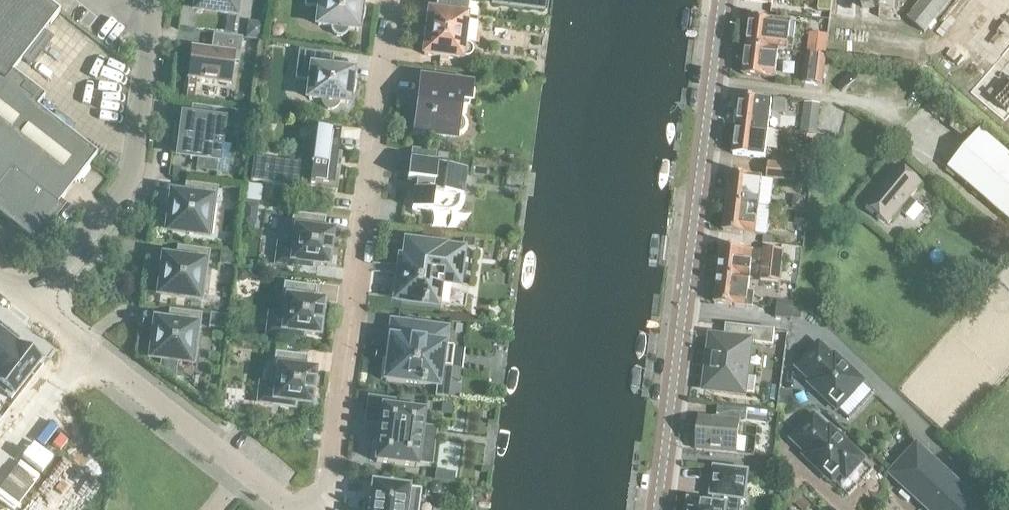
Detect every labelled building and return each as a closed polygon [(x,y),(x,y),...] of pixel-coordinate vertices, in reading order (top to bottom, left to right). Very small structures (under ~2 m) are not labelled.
[(40,55),(48,44),(41,38),(60,14),(43,0),(0,0),(0,24),(40,55)] [(194,5),(198,5),(197,10),(239,15),(241,0),(195,0),(194,5)] [(304,6),(320,8),(317,25),(332,27),(332,28),(332,30),(332,31),(333,33),(334,34),(335,35),(336,36),(338,36),(339,37),(341,37),(342,37),(344,36),(345,35),(346,34),(347,33),(348,32),(349,31),(349,29),(358,30),(359,23),(361,24),(365,18),(365,12),(363,6),(361,5),(362,0),(305,0),(304,6)] [(424,55),(462,59),(462,57),(462,56),(469,57),(472,55),(473,52),(473,48),(470,45),(463,45),(467,17),(469,2),(454,0),(437,0),(435,12),(429,11),(424,55)] [(859,0),(838,0),(838,11),(858,12),(859,0)] [(997,23),(1008,33),(1008,9),(997,23)] [(749,18),(745,46),(768,49),(785,51),(789,23),(749,18)] [(36,109),(45,99),(13,74),(24,60),(31,66),(40,55),(0,24),(0,81),(36,109)] [(230,84),(234,54),(240,54),(242,38),(220,35),(218,51),(192,47),(188,79),(230,84)] [(806,55),(809,37),(794,35),(792,53),(806,55)] [(971,91),(1007,119),(1008,117),(1008,44),(971,91)] [(768,49),(745,46),(742,74),(772,78),(774,65),(766,64),(768,49)] [(310,81),(308,98),(322,100),(322,101),(322,103),(323,105),(324,106),(325,108),(326,109),(328,110),(330,110),(332,111),(334,110),(336,110),(337,108),(338,107),(340,106),(340,104),(340,103),(349,104),(350,97),(352,97),(355,92),(356,85),(354,79),(352,79),(353,72),(332,69),(334,55),(299,51),(295,79),(310,81)] [(802,82),(821,85),(825,58),(806,55),(802,82)] [(416,127),(416,129),(416,132),(456,137),(456,135),(458,135),(459,134),(461,133),(462,132),(463,131),(464,130),(465,128),(465,126),(465,125),(465,123),(464,122),(464,120),(463,119),(461,118),(460,117),(459,116),(460,101),(469,102),(469,105),(470,105),(472,85),(421,79),(418,99),(422,99),(420,113),(419,112),(418,115),(417,117),(416,120),(416,122),(415,125),(416,127)] [(97,156),(36,109),(0,81),(0,213),(35,241),(60,209),(57,207),(97,156)] [(739,98),(735,125),(757,128),(758,120),(761,121),(762,113),(768,114),(770,102),(739,98)] [(817,136),(821,104),(805,102),(801,133),(817,136)] [(228,124),(230,111),(207,108),(206,120),(183,117),(180,146),(183,146),(183,150),(186,154),(190,155),(189,158),(216,162),(215,172),(227,174),(231,145),(220,143),(223,123),(228,124)] [(757,128),(735,125),(732,153),(762,157),(764,144),(755,143),(757,128)] [(980,129),(948,167),(1008,220),(1008,155),(980,129)] [(338,192),(341,169),(336,168),(341,133),(317,130),(316,139),(311,145),(307,151),(304,157),(301,163),(254,158),(251,182),(338,192)] [(416,181),(412,210),(432,212),(432,210),(449,212),(453,211),(457,209),(459,205),(460,197),(463,197),(467,172),(438,168),(438,164),(410,160),(408,180),(416,181)] [(794,181),(795,167),(771,164),(770,178),(794,181)] [(910,198),(922,184),(899,165),(866,204),(888,223),(900,210),(906,216),(917,203),(910,198)] [(732,175),(728,203),(748,205),(749,201),(751,201),(752,193),(761,194),(763,179),(732,175)] [(185,197),(173,196),(173,200),(169,200),(166,226),(169,226),(169,230),(211,236),(217,188),(186,184),(185,197)] [(242,224),(256,226),(259,204),(245,202),(242,224)] [(748,205),(728,203),(725,231),(755,235),(757,223),(746,222),(748,205)] [(331,244),(332,233),(324,232),(326,217),(293,213),(291,229),(297,230),(294,247),(279,245),(276,264),(312,268),(312,264),(328,266),(329,255),(330,255),(332,244),(331,244)] [(405,259),(401,258),(398,281),(396,281),(394,296),(396,296),(396,299),(437,304),(440,281),(458,284),(462,250),(444,248),(444,247),(407,242),(405,259)] [(722,246),(718,275),(750,279),(752,265),(762,266),(760,281),(782,283),(786,251),(764,249),(764,252),(722,246)] [(177,261),(165,260),(165,264),(161,263),(158,289),(161,290),(161,294),(203,299),(209,252),(178,248),(177,261)] [(750,279),(718,275),(715,303),(753,308),(755,293),(749,292),(750,279)] [(322,313),(323,302),(315,301),(317,287),(284,283),(282,298),(288,299),(285,317),(270,315),(268,333),(303,337),(303,333),(319,335),(320,324),(321,324),(323,313),(322,313)] [(792,320),(794,303),(778,301),(776,318),(792,320)] [(169,324),(157,323),(156,327),(153,327),(150,353),(153,353),(153,357),(195,363),(201,315),(170,311),(169,324)] [(383,360),(381,379),(386,380),(386,381),(404,384),(405,382),(437,387),(440,367),(451,369),(454,347),(447,346),(449,334),(448,334),(449,330),(445,329),(395,323),(395,325),(394,325),(392,339),(391,339),(390,351),(389,351),(388,361),(383,360)] [(724,339),(712,338),(710,357),(708,357),(706,374),(716,375),(715,390),(755,394),(757,378),(746,377),(749,343),(774,346),(776,330),(725,325),(724,339)] [(0,338),(0,375),(20,349),(19,349),(13,344),(16,341),(5,333),(0,338)] [(820,345),(799,368),(817,385),(816,387),(837,408),(862,381),(840,361),(838,363),(820,345)] [(0,375),(0,391),(11,399),(41,361),(30,352),(27,355),(20,349),(0,375)] [(313,383),(314,372),(306,371),(308,356),(276,352),(274,368),(279,368),(277,386),(261,384),(259,402),(294,407),(294,403),(310,405),(311,394),(312,394),(314,383),(313,383)] [(382,407),(375,462),(417,467),(418,463),(431,464),(433,446),(420,445),(424,412),(382,407)] [(700,417),(697,450),(737,454),(740,421),(766,424),(767,411),(725,407),(724,419),(700,417)] [(815,417),(794,439),(815,459),(813,462),(833,480),(841,471),(847,477),(863,459),(838,435),(836,437),(815,417)] [(894,473),(934,509),(974,509),(978,505),(917,448),(894,473)] [(714,467),(711,496),(714,496),(713,502),(689,499),(687,509),(726,509),(728,498),(745,501),(749,472),(714,467)] [(369,509),(415,509),(417,490),(408,489),(409,488),(373,483),(369,509)]
